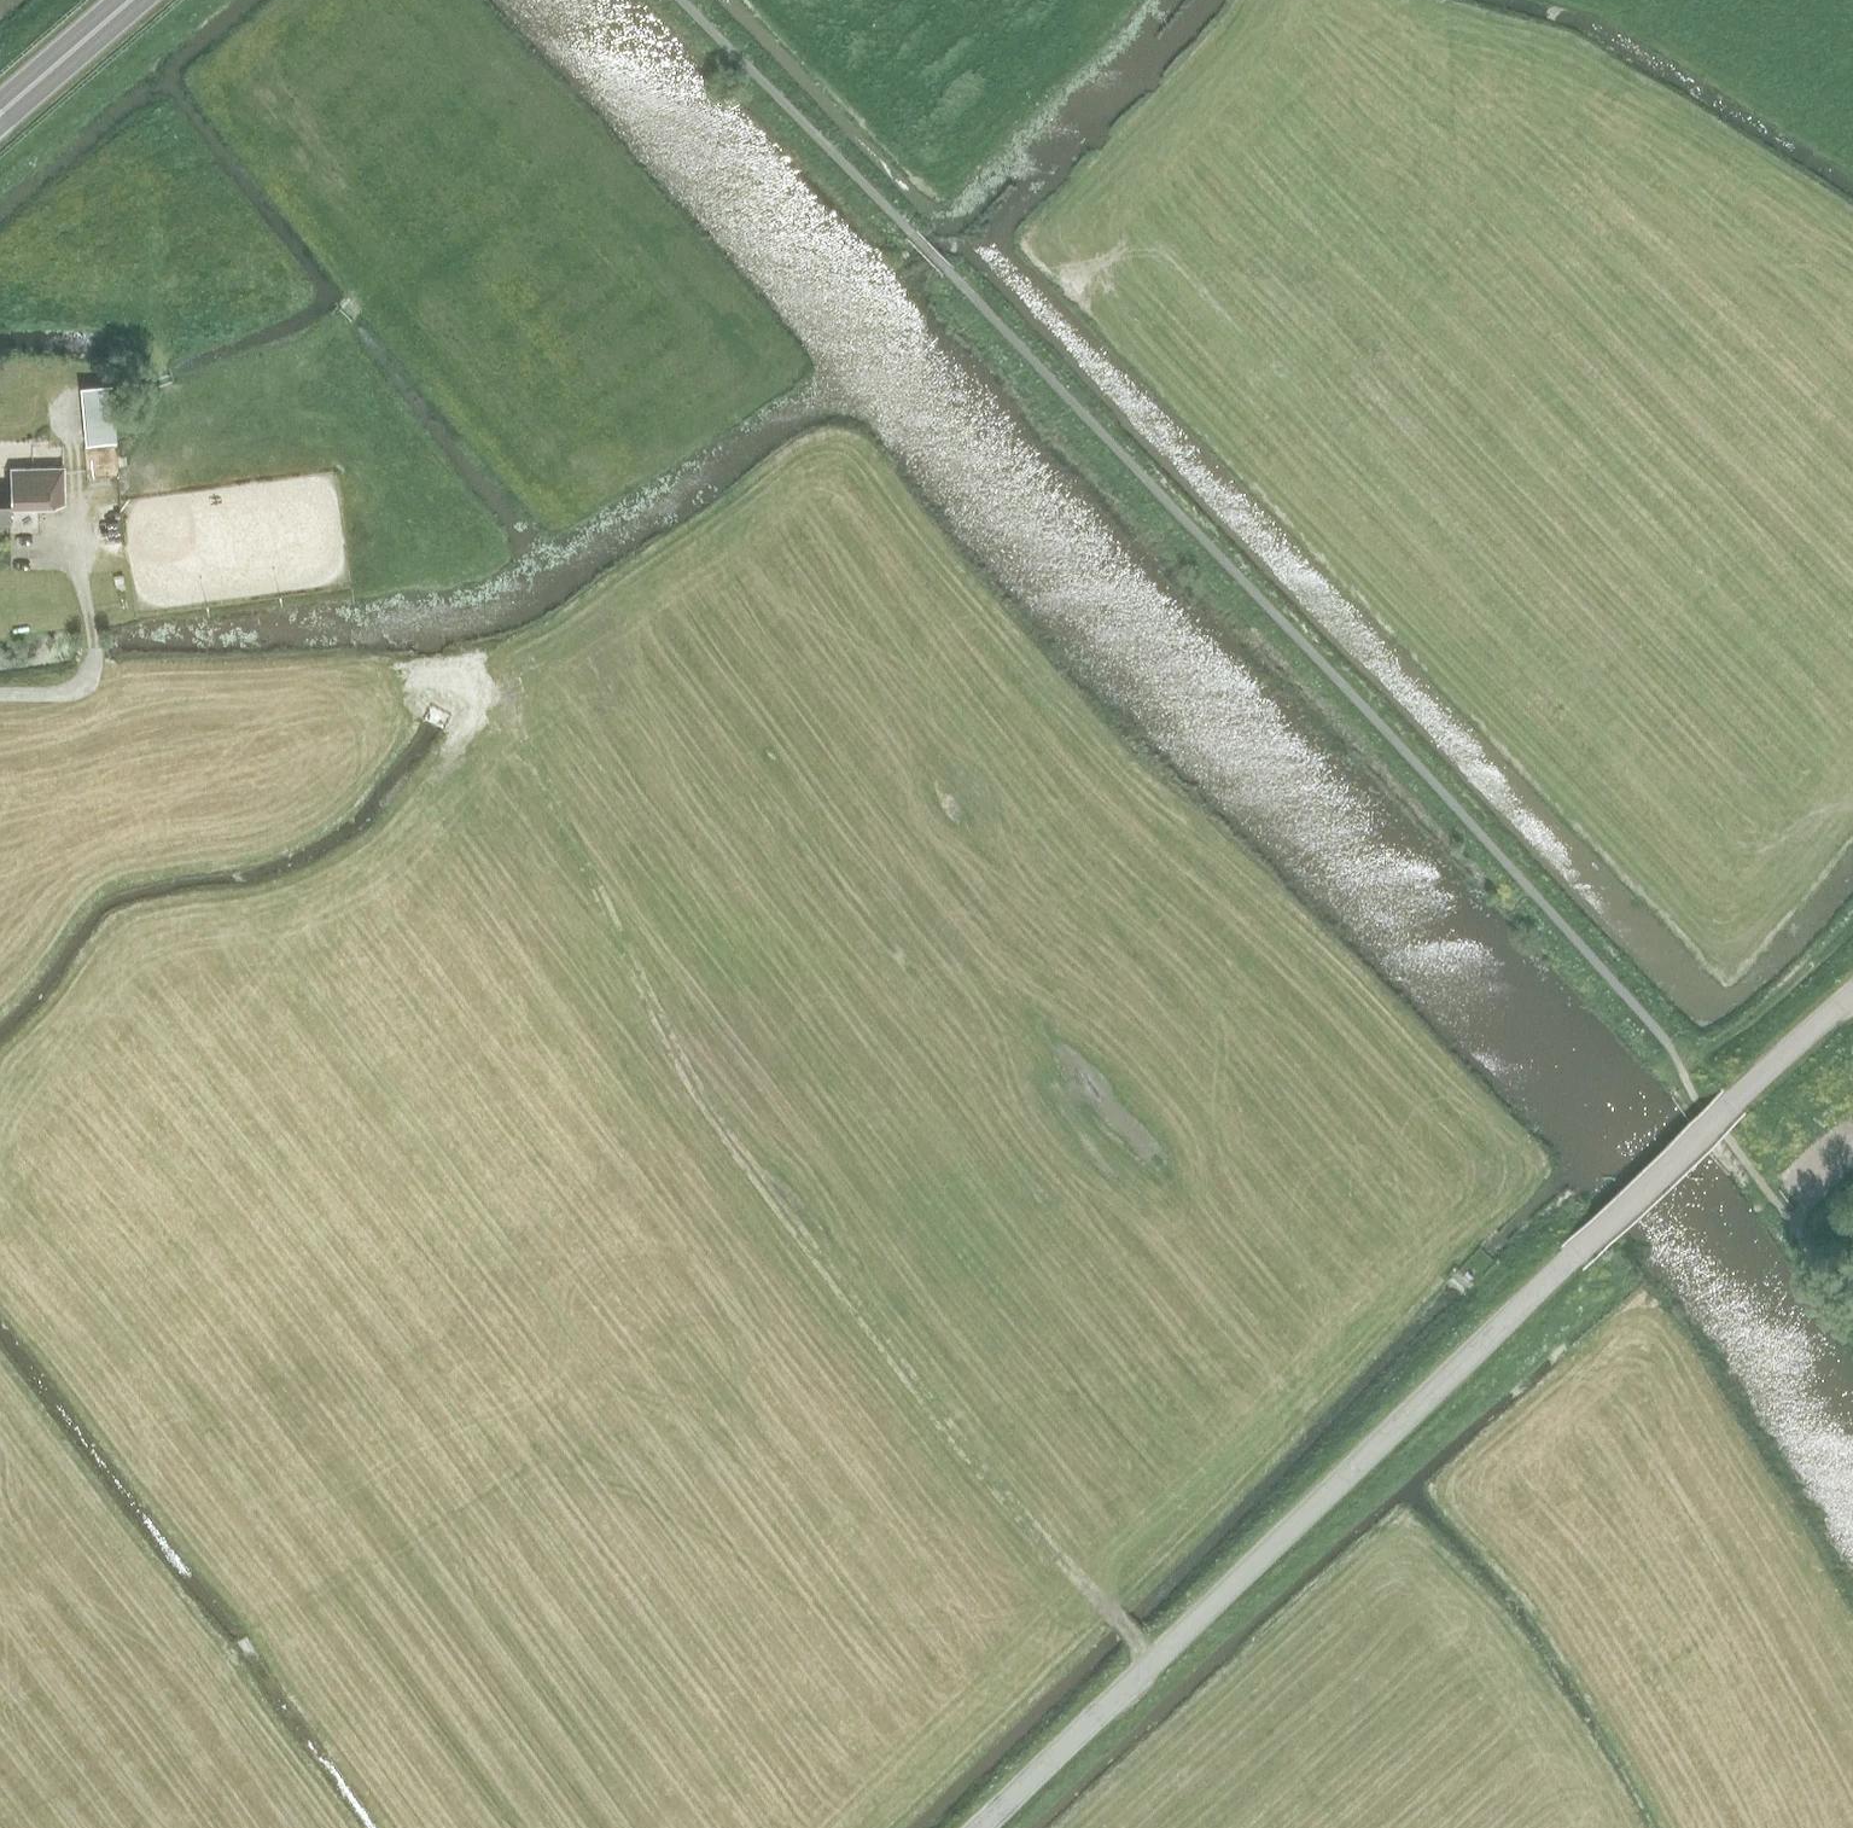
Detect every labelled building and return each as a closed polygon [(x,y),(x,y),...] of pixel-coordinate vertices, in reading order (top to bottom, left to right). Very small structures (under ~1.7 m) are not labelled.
[(85,443),(114,441),(110,383),(80,385),(85,443)] [(10,523),(10,506),(64,504),(63,466),(9,468),(10,488),(0,488),(0,523),(10,523)] [(1839,1221),(1833,1228),(1841,1234),(1847,1227),(1839,1221)]
